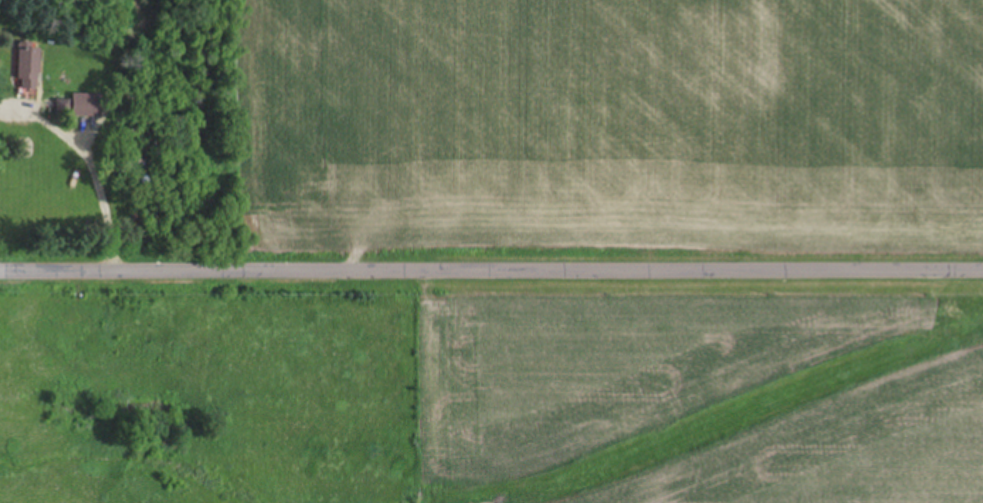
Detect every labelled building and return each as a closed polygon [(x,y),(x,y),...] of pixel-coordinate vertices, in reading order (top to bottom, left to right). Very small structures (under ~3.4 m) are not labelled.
[(41,90),(41,50),(19,50),(19,90),(41,90)] [(74,117),(104,117),(104,95),(74,95),(74,117)]
